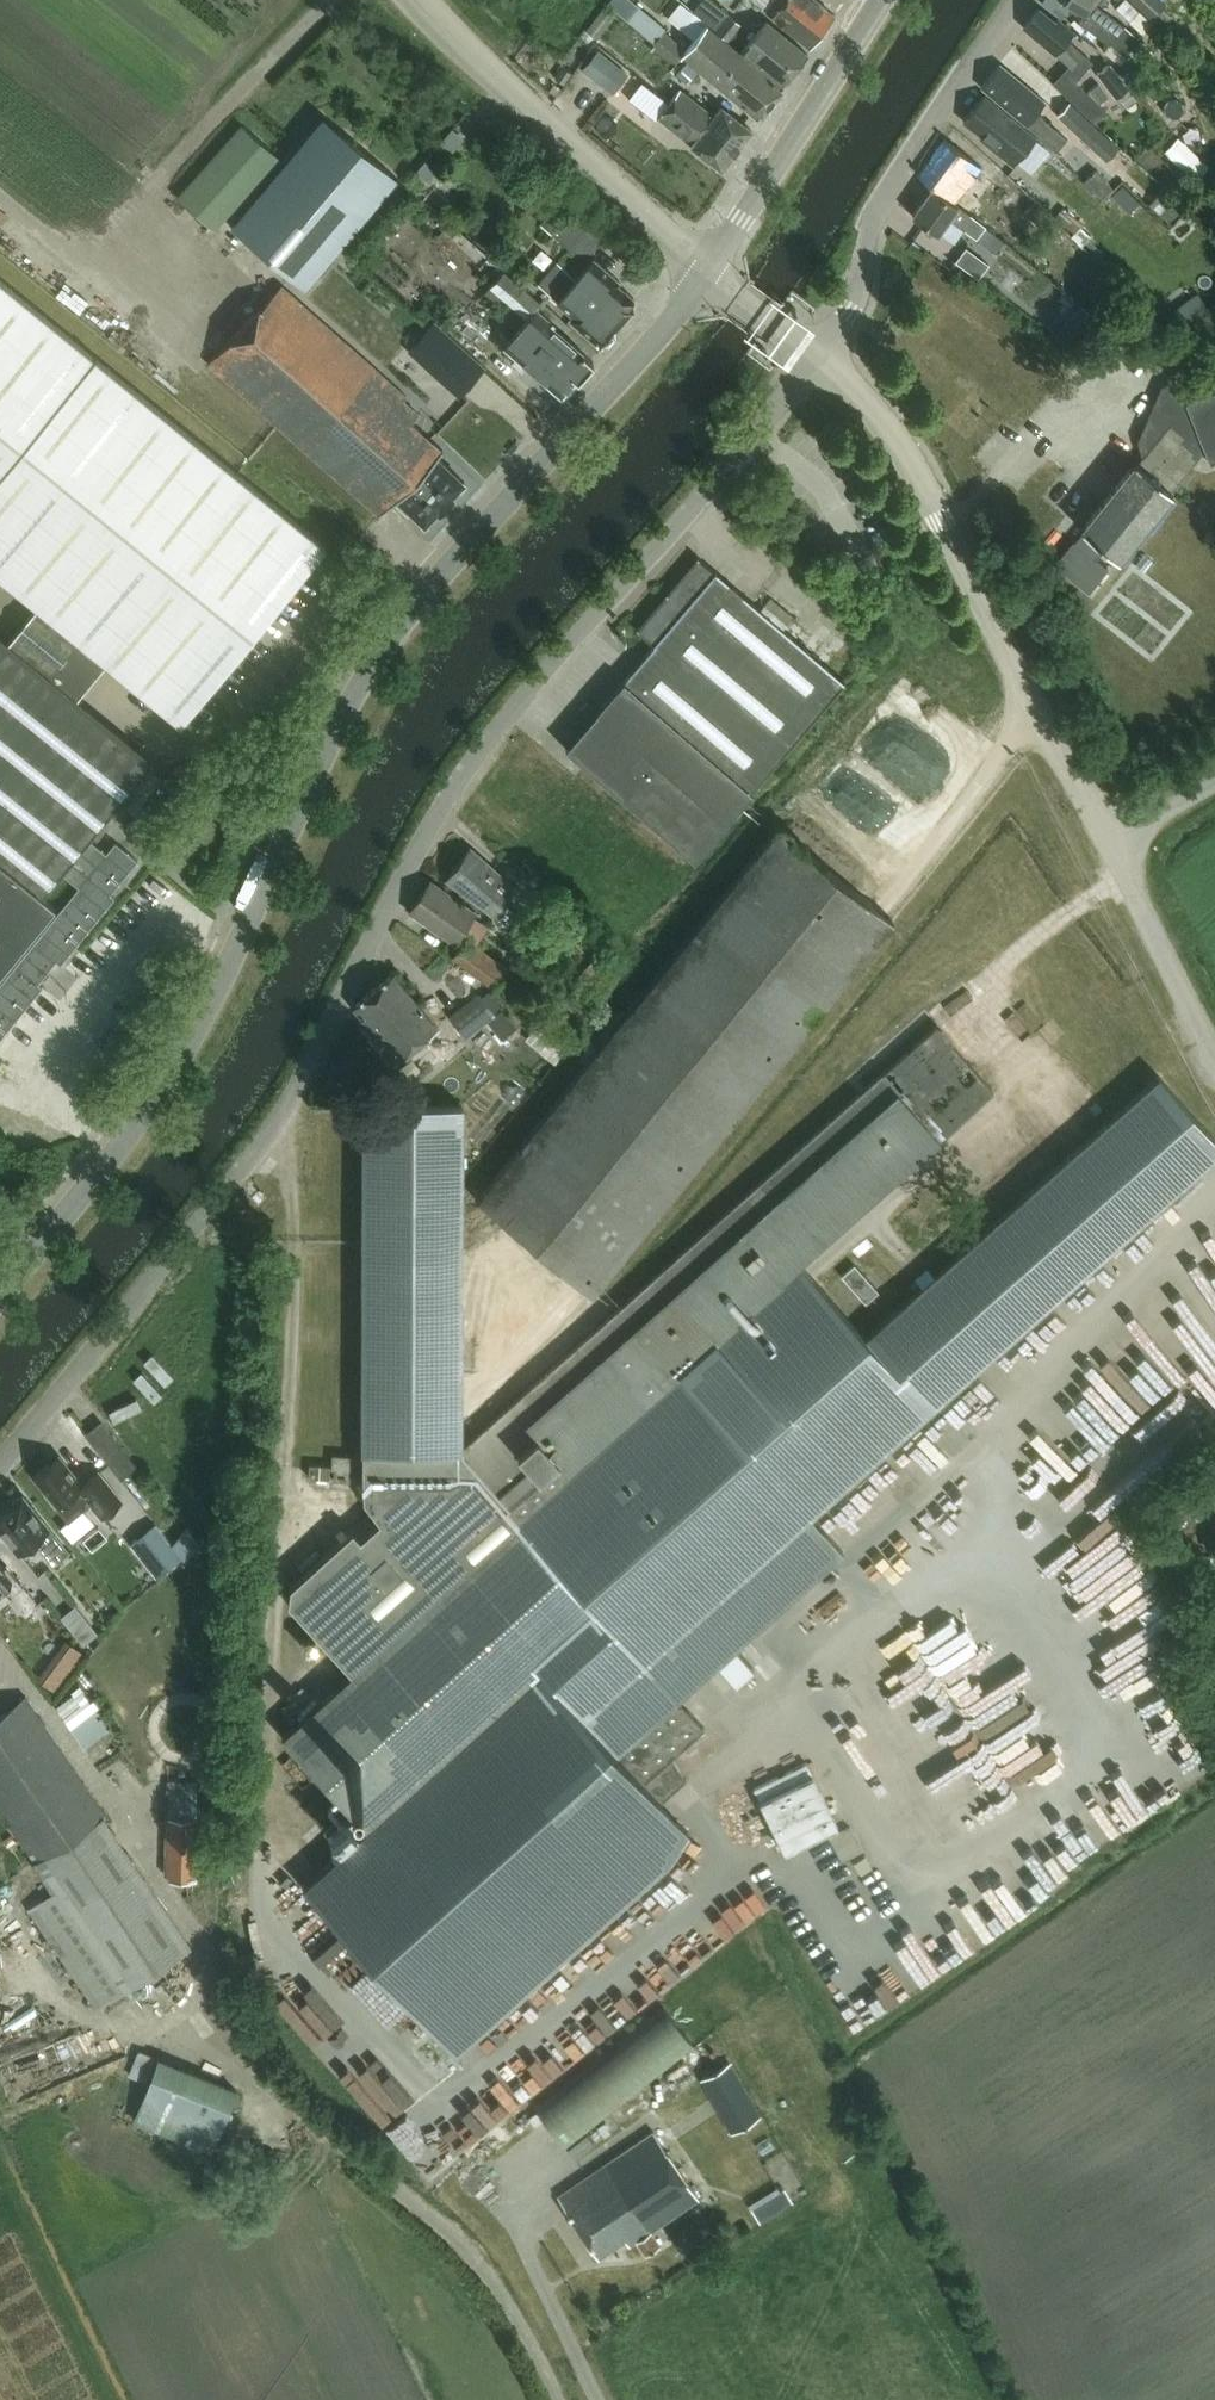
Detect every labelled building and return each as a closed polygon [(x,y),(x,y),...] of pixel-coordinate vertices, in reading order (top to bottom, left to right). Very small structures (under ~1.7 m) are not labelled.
[(633,0),(610,0),(608,2),(648,35),(648,34),(659,22),(659,21),(633,0)] [(715,28),(728,12),(714,0),(701,0),(693,9),(715,28)] [(825,28),(817,21),(813,25),(783,0),(776,0),(768,9),(810,46),(825,28)] [(835,16),(816,0),(783,0),(813,25),(817,21),(825,28),(835,16)] [(1124,25),(1095,3),(1097,0),(1066,0),(1086,15),(1081,21),(1110,43),(1105,50),(1121,63),(1141,38),(1124,25)] [(1129,0),(1123,0),(1116,7),(1130,21),(1140,10),(1129,0)] [(1151,19),(1165,4),(1161,0),(1132,0),(1151,19)] [(588,29),(599,37),(617,14),(606,6),(588,29)] [(1040,7),(1024,27),(1070,65),(1080,73),(1091,60),(1068,39),(1075,31),(1059,17),(1056,20),(1040,7)] [(715,29),(728,40),(743,23),(729,11),(728,12),(715,28),(715,29)] [(783,84),(808,54),(766,18),(741,49),(783,84)] [(781,86),(727,41),(728,40),(715,29),(708,23),(695,38),(685,50),(665,32),(655,43),(679,63),(680,62),(686,55),(760,117),(772,102),(784,88),(781,86)] [(598,50),(583,69),(612,93),(628,74),(598,50)] [(1098,73),(1117,97),(1129,87),(1110,63),(1098,73)] [(999,64),(982,86),(1058,147),(1069,133),(1037,108),(1043,101),(999,64)] [(1083,89),(1073,100),(1097,123),(1107,111),(1099,103),(1109,96),(1099,84),(1088,93),(1083,89)] [(735,151),(752,129),(721,105),(713,115),(679,88),(669,101),(735,151)] [(1013,164),(1035,136),(984,96),(964,122),(981,135),(983,140),(1013,164)] [(722,168),(735,151),(669,101),(658,116),(692,143),(691,144),(722,168)] [(1057,115),(1106,160),(1119,145),(1070,101),(1057,115)] [(310,293),(403,184),(332,121),(239,230),(310,293)] [(242,124),(178,197),(214,229),(278,156),(242,124)] [(945,138),(918,173),(933,185),(970,213),(993,183),(977,171),(981,166),(945,138)] [(933,185),(912,213),(938,233),(949,218),(976,239),(986,226),(970,213),(933,185)] [(1141,202),(1124,186),(1115,195),(1132,211),(1141,202)] [(1163,188),(1150,204),(1169,220),(1182,204),(1163,188)] [(605,237),(571,209),(572,208),(553,191),(542,204),(551,212),(540,224),(551,234),(584,261),(605,237)] [(1057,216),(1075,232),(1083,223),(1065,207),(1057,216)] [(957,260),(979,277),(989,264),(967,247),(957,260)] [(615,327),(634,306),(634,297),(617,283),(620,280),(594,258),(577,277),(558,261),(539,284),(574,314),(571,318),(601,344),(601,343),(608,342),(609,342),(615,335),(615,334),(615,327)] [(529,317),(521,326),(506,344),(562,393),(576,377),(579,379),(595,361),(552,324),(554,322),(538,308),(542,304),(504,271),(492,285),(529,317)] [(133,867),(110,848),(100,861),(82,845),(152,759),(75,697),(104,661),(120,674),(180,723),(325,546),(0,281),(0,576),(36,605),(8,640),(0,634),(0,973),(56,904),(42,894),(54,879),(73,894),(0,984),(0,1037),(1,1038),(47,982),(42,978),(60,957),(64,960),(110,904),(106,900),(133,867)] [(281,283),(210,363),(380,515),(394,500),(408,513),(410,510),(425,523),(437,510),(439,511),(453,496),(451,495),(465,481),(437,455),(443,449),(412,424),(420,415),(404,400),(407,396),(281,283)] [(463,348),(434,322),(424,334),(452,360),(463,348)] [(1135,460),(1081,528),(1119,558),(1173,491),(1171,489),(1200,454),(1205,452),(1209,462),(1214,459),(1214,388),(1207,392),(1176,378),(1162,384),(1176,418),(1138,462),(1135,460)] [(1107,568),(1095,558),(1104,546),(1084,530),(1075,542),(1074,541),(1056,563),(1089,590),(1107,568)] [(845,680),(782,627),(792,615),(771,596),(760,609),(698,556),(636,628),(655,644),(598,711),(567,747),(621,793),(693,857),(845,680)] [(593,1293),(893,921),(776,827),(476,1199),(593,1293)] [(471,847),(447,878),(496,914),(516,887),(471,847)] [(454,941),(475,909),(429,879),(408,911),(454,941)] [(494,988),(509,969),(468,937),(453,956),(494,988)] [(438,1027),(394,973),(354,1005),(377,1033),(374,1035),(396,1062),(424,1039),(443,1062),(467,1042),(447,1019),(438,1027)] [(502,1007),(489,991),(482,996),(478,991),(449,1014),(467,1037),(495,1013),(495,1012),(502,1007)] [(495,1013),(467,1037),(474,1045),(476,1044),(484,1054),(518,1026),(502,1007),(495,1012),(495,1013)] [(737,1648),(844,1551),(811,1515),(1214,1148),(1214,1140),(1155,1074),(865,1338),(797,1263),(993,1090),(952,1044),(954,1042),(938,1024),(460,1449),(461,1105),(364,1106),(364,1535),(360,1539),(353,1531),(291,1585),(291,1603),(353,1673),(283,1736),(367,1831),(304,1888),(455,2054),(670,1860),(689,1830),(663,1802),(686,1780),(673,1758),(705,1729),(679,1700),(719,1664),(737,1684),(755,1668),(737,1648)] [(878,1293),(852,1265),(837,1278),(863,1306),(878,1293)] [(1043,1479),(1056,1494),(1200,1375),(1155,1321),(1144,1330),(1162,1351),(1131,1377),(1111,1354),(1056,1400),(1063,1408),(1039,1428),(1056,1448),(1043,1459),(1053,1471),(1043,1479)] [(137,1466),(102,1421),(86,1434),(122,1479),(137,1466)] [(58,1453),(33,1474),(43,1485),(47,1490),(45,1492),(57,1507),(69,1520),(91,1503),(103,1518),(123,1501),(98,1469),(82,1482),(74,1472),(74,1473),(58,1453)] [(330,1480),(331,1467),(310,1465),(309,1478),(330,1480)] [(69,1550),(43,1517),(41,1518),(21,1493),(6,1505),(8,1508),(0,1514),(0,1527),(19,1551),(35,1539),(54,1562),(69,1550)] [(159,1559),(176,1551),(169,1535),(152,1542),(159,1559)] [(38,1602),(6,1563),(4,1565),(0,1560),(0,1586),(2,1584),(25,1613),(38,1602)] [(78,1601),(60,1614),(91,1652),(103,1633),(78,1601)] [(924,1702),(951,1684),(938,1665),(924,1674),(916,1661),(856,1701),(872,1726),(919,1695),(924,1702)] [(193,1946),(103,1813),(104,1812),(24,1695),(5,1708),(0,1702),(0,1807),(37,1861),(39,1860),(58,1888),(29,1907),(98,2009),(193,1946)] [(755,1790),(785,1852),(838,1826),(808,1764),(755,1790)] [(169,1781),(168,1817),(195,1818),(196,1781),(169,1781)] [(168,1878),(194,1879),(195,1818),(168,1817),(168,1878)] [(861,1852),(850,1828),(828,1838),(840,1862),(861,1852)] [(1080,1882),(1082,1854),(1083,1854),(1084,1835),(1069,1834),(1069,1829),(1044,1828),(1041,1880),(1080,1882)] [(1019,1875),(1010,1882),(1004,1873),(996,1879),(1022,1915),(1043,1900),(1033,1885),(1029,1888),(1019,1875)] [(863,2024),(984,1948),(976,1935),(967,1941),(959,1929),(916,1956),(907,1941),(874,1962),(888,1984),(852,2007),(863,2024)] [(566,2148),(695,2045),(663,2004),(534,2107),(566,2148)] [(212,2153),(238,2089),(140,2050),(130,2075),(148,2082),(132,2121),(212,2153)] [(701,2076),(730,2129),(761,2112),(732,2059),(701,2076)] [(651,2229),(700,2196),(655,2131),(561,2195),(600,2253),(626,2235),(631,2243),(638,2238),(647,2253),(661,2243),(651,2229)] [(577,2156),(596,2141),(589,2132),(570,2147),(577,2156)] [(781,2192),(753,2207),(760,2220),(788,2205),(781,2192)]
